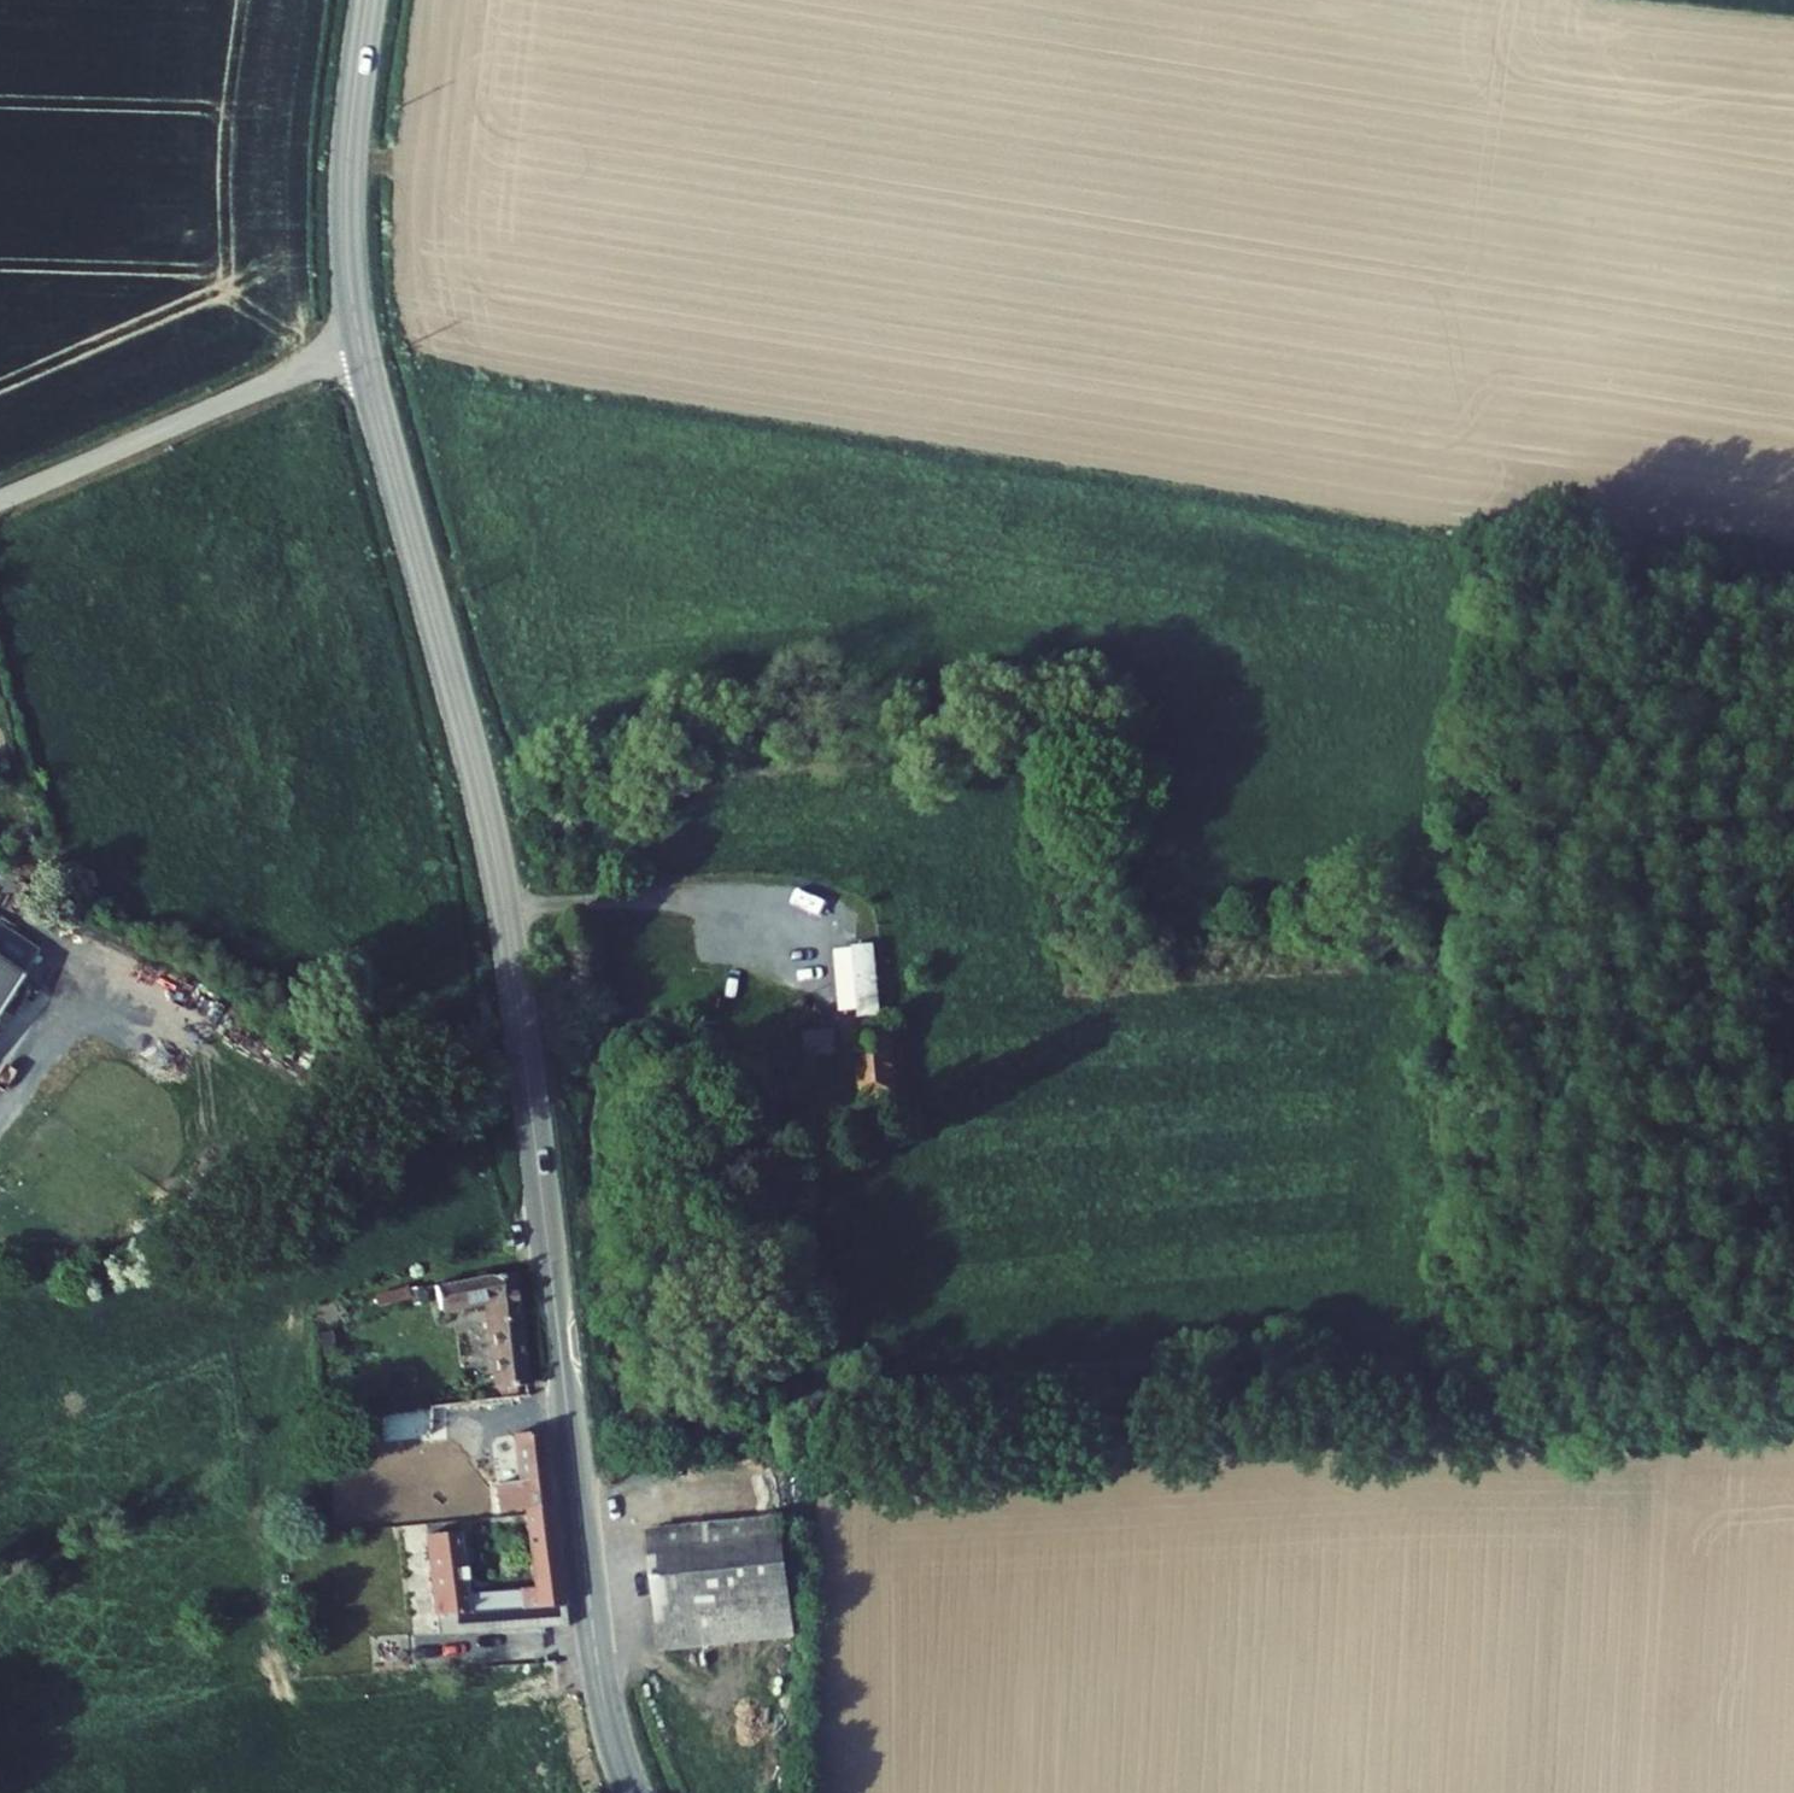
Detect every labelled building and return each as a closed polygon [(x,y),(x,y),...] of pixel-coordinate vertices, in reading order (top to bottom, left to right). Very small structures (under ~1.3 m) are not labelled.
[(36,950),(0,925),(0,1002),(36,950)] [(834,946),(841,1009),(883,1005),(876,941),(834,946)] [(830,1034),(796,1035),(798,1050),(830,1048),(830,1034)] [(483,1276),(431,1290),(433,1311),(482,1304),(493,1389),(522,1386),(512,1275),(483,1276)] [(437,1404),(425,1407),(428,1439),(508,1429),(514,1482),(490,1486),(494,1511),(517,1509),(524,1567),(555,1561),(536,1395),(437,1404)] [(782,1520),(644,1530),(653,1645),(790,1636),(782,1520)] [(468,1612),(462,1613),(453,1536),(423,1539),(434,1639),(470,1636),(468,1612)] [(555,1561),(524,1567),(525,1585),(557,1581),(555,1561)] [(513,1608),(560,1603),(557,1581),(525,1585),(527,1590),(512,1592),(513,1608)] [(470,1636),(563,1626),(560,1606),(560,1603),(513,1608),(468,1612),(470,1636)]
